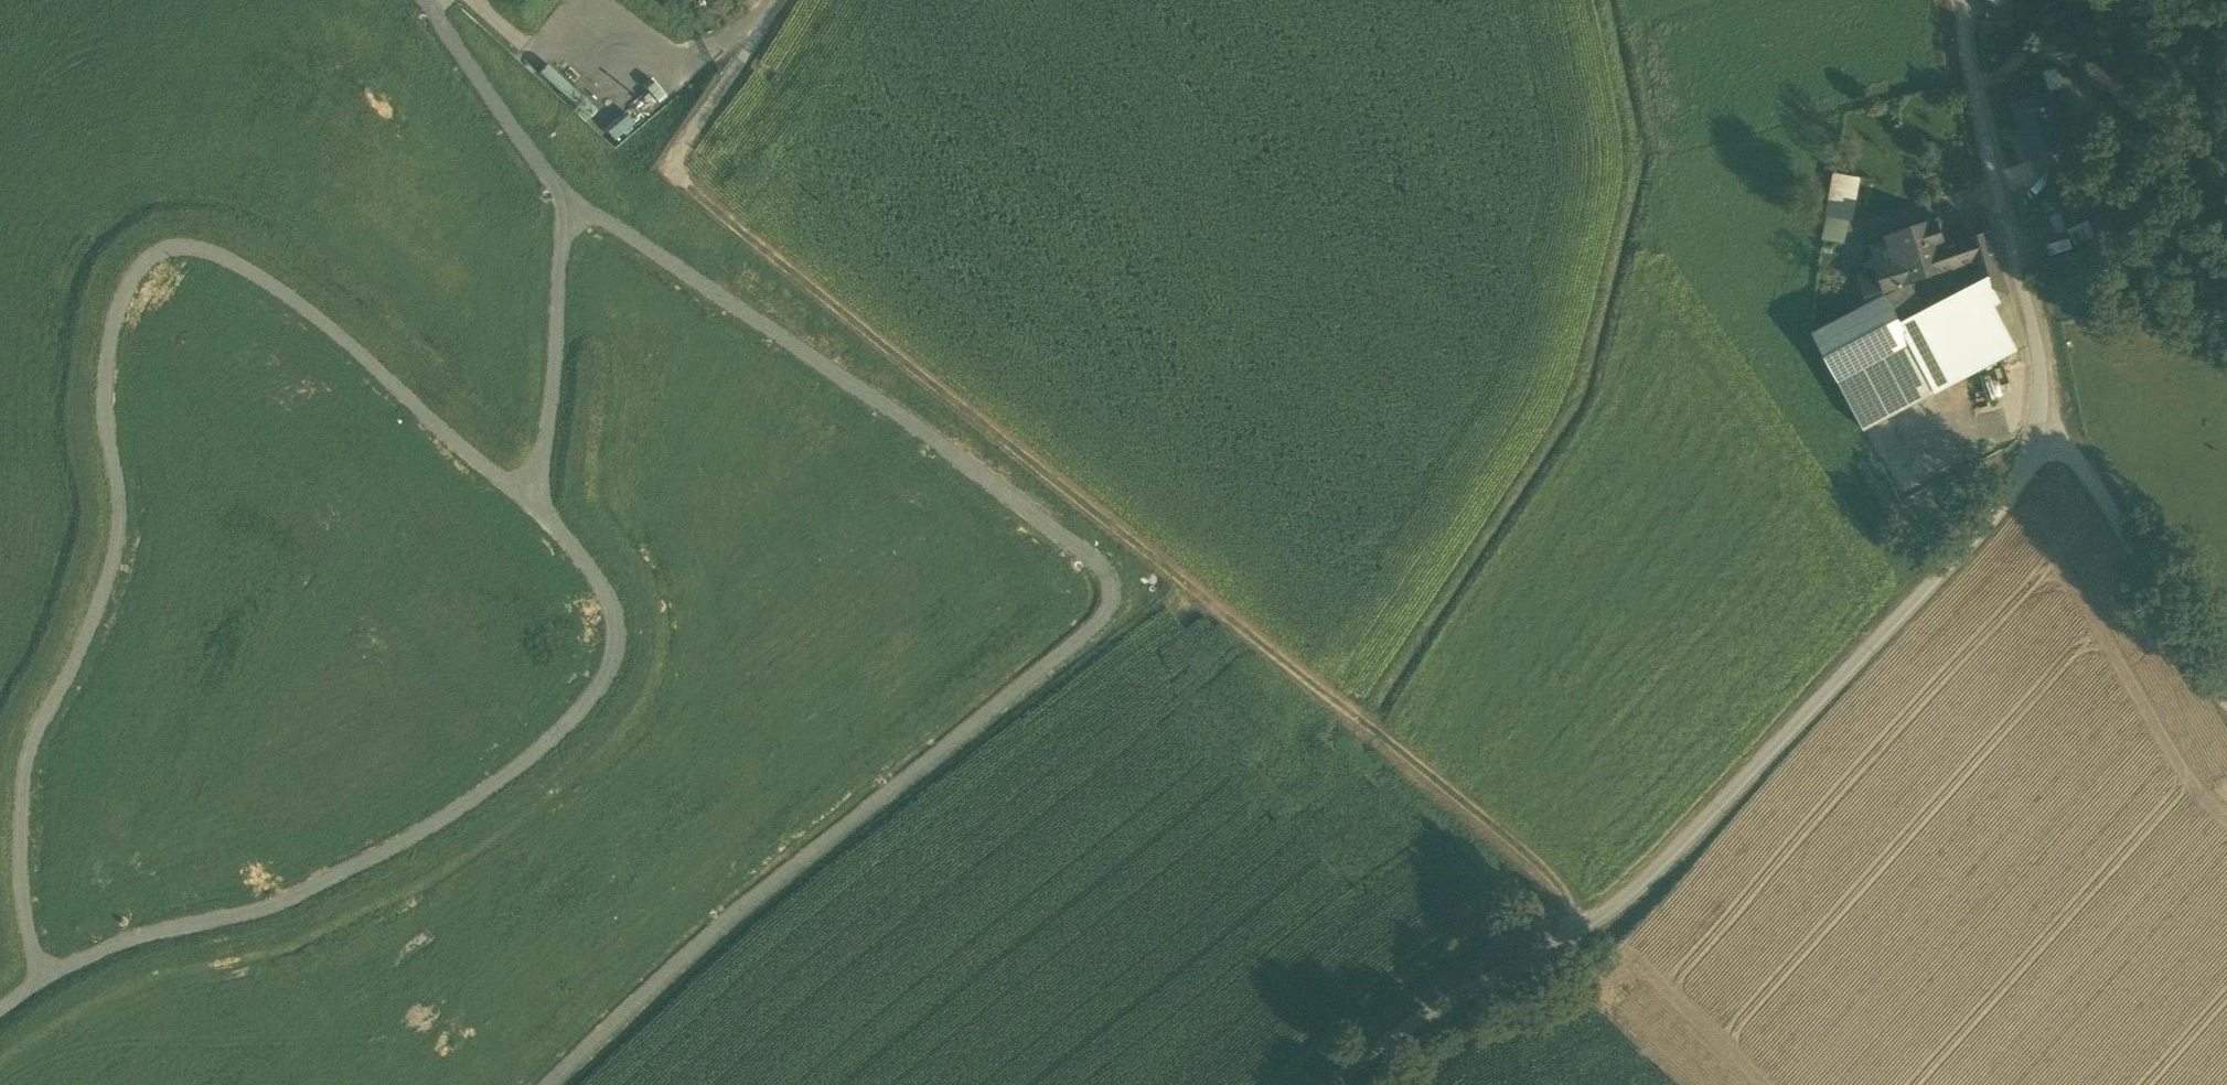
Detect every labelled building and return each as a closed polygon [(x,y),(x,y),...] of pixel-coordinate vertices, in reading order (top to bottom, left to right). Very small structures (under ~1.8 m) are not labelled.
[(2086,0),(2077,0),(2071,12),(2084,19),(2093,4),(2086,0)] [(2087,65),(2098,94),(2124,84),(2114,56),(2087,65)] [(2056,68),(2043,73),(2049,92),(2050,92),(2063,88),(2056,68)] [(2006,82),(2013,103),(2049,92),(2043,73),(2043,71),(2006,82)] [(2098,94),(2104,110),(2130,101),(2124,84),(2098,94)] [(2064,90),(2050,94),(2058,120),(2072,116),(2064,90)] [(2050,92),(2049,92),(2013,103),(2012,104),(2029,159),(2067,147),(2058,120),(2050,94),(2050,92)] [(622,142),(638,117),(624,108),(608,132),(622,142)] [(1825,227),(1846,231),(1856,178),(1835,175),(1825,227)] [(2015,189),(2020,215),(2033,213),(2028,187),(2015,189)] [(1894,261),(1902,287),(1911,284),(1975,262),(1967,240),(1947,248),(1939,223),(1904,233),(1903,230),(1886,237),(1888,241),(1894,261)] [(1823,239),(1844,243),(1846,231),(1825,227),(1823,239)] [(1975,262),(1982,283),(1983,285),(2001,275),(1988,232),(1967,240),(1975,262)] [(1877,267),(1894,261),(1888,241),(1871,246),(1877,267)] [(1884,295),(1902,287),(1894,261),(1877,267),(1875,267),(1884,295)] [(1884,295),(1875,267),(1857,273),(1866,306),(1884,297),(1884,295)] [(2007,295),(2001,275),(1983,285),(1982,283),(1926,313),(1902,325),(1912,344),(1911,345),(1936,392),(2017,350),(1992,302),(2007,295)] [(1926,313),(1911,284),(1902,287),(1884,295),(1884,297),(1887,296),(1902,325),(1926,313)] [(1813,334),(1838,382),(1911,345),(1912,344),(1902,325),(1887,296),(1884,297),(1866,306),(1813,334)] [(1936,392),(1911,345),(1838,382),(1863,430),(1936,392)]
